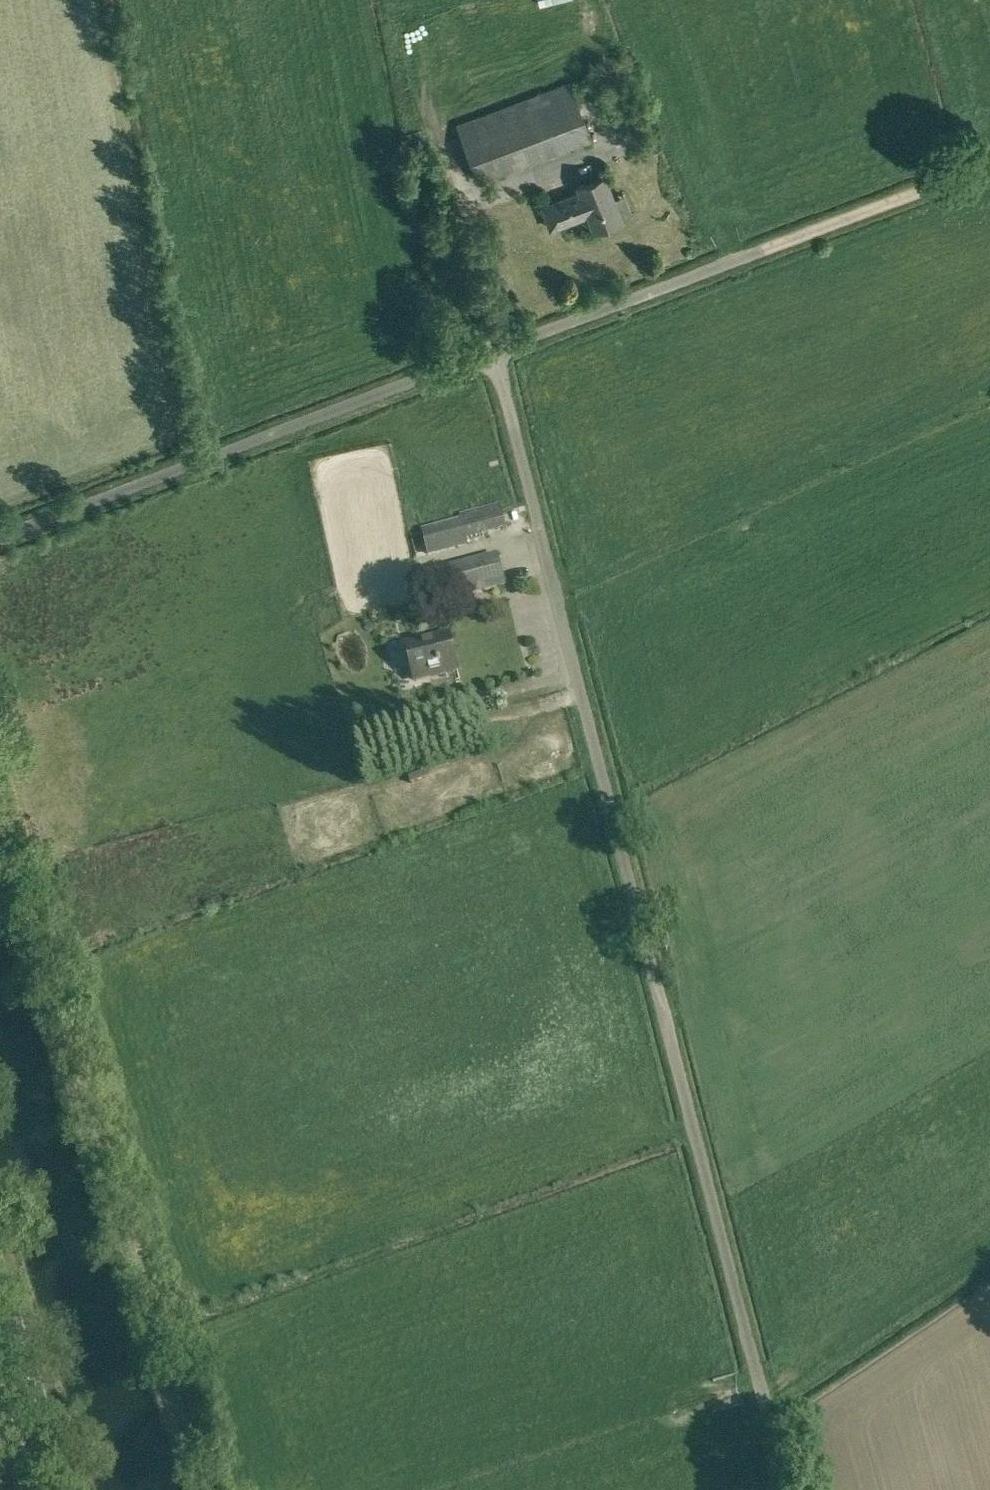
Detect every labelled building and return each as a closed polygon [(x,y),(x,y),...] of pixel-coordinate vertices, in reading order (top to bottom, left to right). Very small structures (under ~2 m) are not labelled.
[(573,93),(461,136),(478,181),(590,138),(573,93)] [(579,193),(587,214),(593,229),(620,219),(604,176),(577,186),(579,193)] [(550,229),(587,214),(579,193),(542,207),(550,229)] [(456,545),(468,542),(468,540),(508,529),(501,504),(461,514),(462,519),(421,530),(428,555),(457,548),(456,545)] [(497,555),(439,570),(447,601),(505,585),(497,555)] [(449,634),(407,644),(415,681),(457,670),(449,634)]
